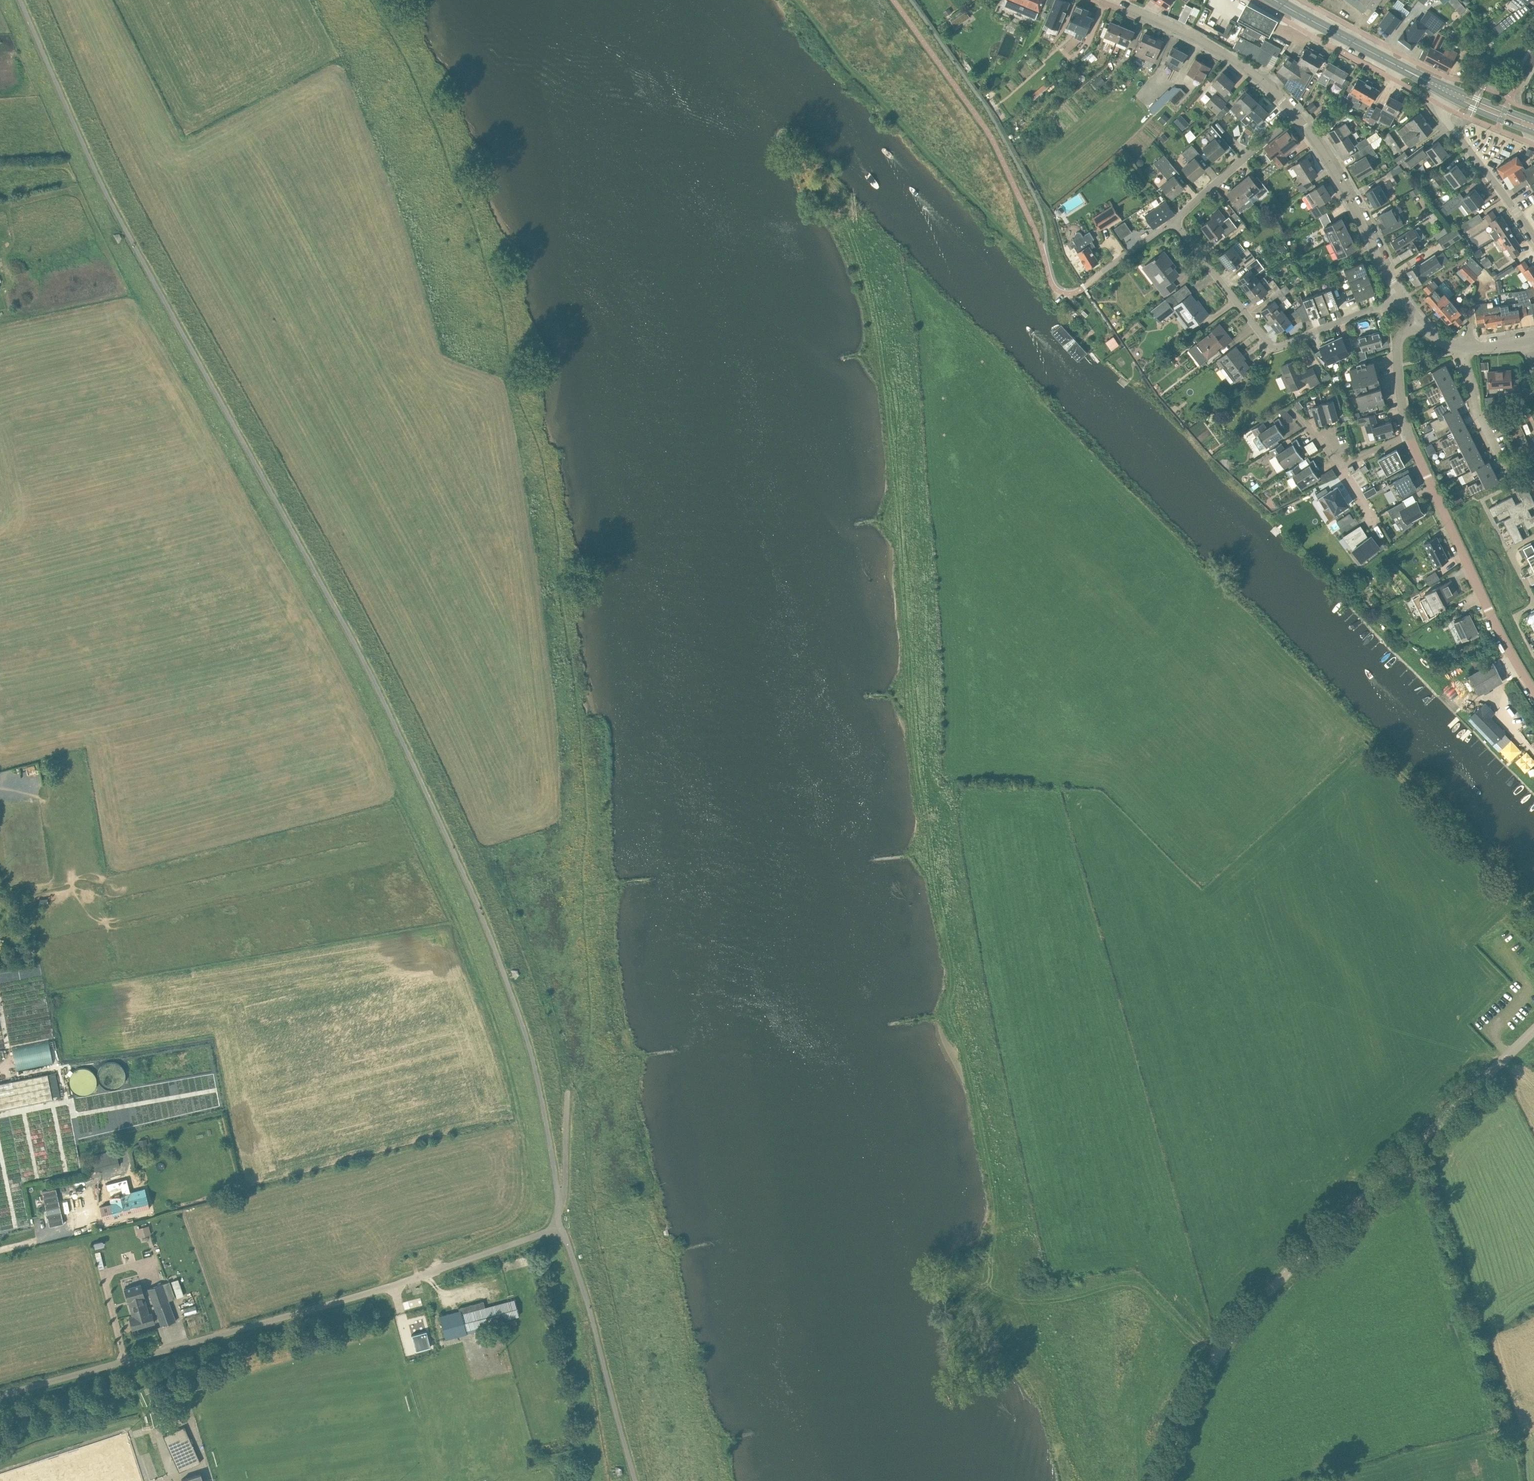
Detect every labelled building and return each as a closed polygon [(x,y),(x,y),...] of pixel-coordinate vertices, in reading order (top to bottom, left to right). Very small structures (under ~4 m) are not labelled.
[(1044,0),(1006,0),(1004,6),(1036,19),(1039,10),(1044,0)] [(1049,24),(1045,32),(1056,37),(1070,2),(1064,0),(1055,0),(1045,22),(1049,24)] [(1166,9),(1173,0),(1153,0),(1166,9)] [(1363,11),(1369,4),(1373,8),(1379,0),(1348,0),(1363,11)] [(1528,2),(1529,0),(1511,0),(1520,7),(1509,15),(1514,21),(1530,8),(1525,4),(1527,1),(1528,2)] [(1245,4),(1237,20),(1269,37),(1278,21),(1245,4)] [(1088,10),(1076,5),(1065,30),(1083,38),(1092,17),(1086,14),(1088,10)] [(1407,16),(1399,10),(1393,6),(1390,11),(1389,10),(1380,23),(1391,32),(1397,23),(1400,25),(1407,16)] [(1399,38),(1398,40),(1402,43),(1404,41),(1407,44),(1406,46),(1410,48),(1411,47),(1412,48),(1425,30),(1431,34),(1441,26),(1445,23),(1427,10),(1420,21),(1417,19),(1411,25),(1409,24),(1398,38),(1399,38)] [(1505,28),(1514,21),(1509,15),(1500,22),(1505,28)] [(956,18),(951,21),(955,26),(960,23),(956,18)] [(1231,19),(1223,33),(1219,31),(1218,33),(1228,38),(1236,22),(1231,19)] [(1105,35),(1103,40),(1110,43),(1112,38),(1115,40),(1121,26),(1111,21),(1105,35)] [(1445,31),(1452,25),(1449,21),(1445,23),(1441,26),(1445,31)] [(1260,35),(1262,31),(1248,23),(1247,27),(1246,27),(1244,30),(1256,37),(1258,39),(1260,35)] [(1235,39),(1241,27),(1236,24),(1229,37),(1235,39)] [(1121,26),(1115,40),(1116,40),(1128,45),(1134,31),(1121,26)] [(1256,37),(1244,30),(1241,36),(1240,36),(1234,47),(1248,54),(1248,53),(1258,59),(1258,60),(1266,65),(1272,53),(1277,56),(1281,48),(1265,39),(1261,47),(1253,42),(1256,37)] [(1444,53),(1441,51),(1439,50),(1446,35),(1439,31),(1429,51),(1424,48),(1420,58),(1424,60),(1447,72),(1454,58),(1457,52),(1447,47),(1444,53)] [(1155,57),(1163,41),(1145,33),(1136,54),(1153,62),(1155,57)] [(1179,70),(1187,54),(1173,46),(1167,58),(1168,58),(1165,63),(1179,70)] [(1300,64),(1312,77),(1323,57),(1306,48),(1305,49),(1303,47),(1300,53),(1302,54),(1298,62),(1300,64)] [(1300,64),(1298,62),(1289,55),(1283,63),(1278,70),(1278,71),(1276,74),(1286,84),(1294,72),(1300,64)] [(1202,80),(1209,66),(1196,59),(1188,73),(1202,80)] [(1344,79),(1348,72),(1329,61),(1323,71),(1318,80),(1325,84),(1331,76),(1337,79),(1336,82),(1345,88),(1349,81),(1344,79)] [(1310,80),(1312,77),(1300,64),(1294,72),(1307,86),(1308,84),(1310,80)] [(1221,98),(1235,82),(1223,72),(1213,83),(1219,88),(1206,102),(1217,112),(1225,102),(1221,98)] [(1299,99),(1307,86),(1294,72),(1286,84),(1285,85),(1298,99),(1299,99)] [(1106,82),(1100,75),(1094,80),(1099,87),(1106,82)] [(1360,98),(1370,81),(1368,79),(1365,82),(1358,78),(1354,84),(1352,83),(1348,91),(1350,92),(1347,96),(1355,101),(1353,106),(1355,107),(1358,101),(1360,98)] [(1370,81),(1360,98),(1371,104),(1379,90),(1372,86),(1373,82),(1370,81)] [(1047,82),(1031,95),(1034,99),(1050,85),(1047,82)] [(1181,87),(1173,95),(1170,99),(1175,104),(1187,93),(1181,87)] [(1238,101),(1232,107),(1238,112),(1235,114),(1241,119),(1248,111),(1258,102),(1246,91),(1237,100),(1238,101)] [(1197,92),(1186,105),(1188,107),(1199,94),(1197,92)] [(1368,119),(1367,120),(1374,124),(1376,120),(1383,122),(1386,115),(1394,119),(1396,114),(1402,103),(1389,95),(1383,107),(1382,109),(1376,106),(1375,109),(1371,116),(1368,119)] [(1254,117),(1248,122),(1253,127),(1253,128),(1254,128),(1259,122),(1260,122),(1269,113),(1258,102),(1248,111),(1254,117)] [(1306,109),(1310,114),(1318,107),(1313,102),(1306,109)] [(1226,105),(1221,110),(1225,114),(1230,109),(1226,105)] [(1369,106),(1363,117),(1368,119),(1371,116),(1375,109),(1369,106)] [(1331,112),(1322,119),(1323,121),(1325,124),(1335,117),(1331,112)] [(1340,124),(1330,131),(1337,141),(1347,135),(1352,132),(1352,131),(1347,123),(1344,118),(1349,115),(1344,112),(1336,117),(1339,122),(1340,124)] [(1421,137),(1433,129),(1420,113),(1407,123),(1398,130),(1410,145),(1421,137)] [(1165,114),(1159,120),(1164,125),(1170,118),(1165,114)] [(1186,127),(1177,118),(1174,121),(1183,130),(1186,127)] [(1212,124),(1202,133),(1210,142),(1203,148),(1213,159),(1220,153),(1225,149),(1230,145),(1221,135),(1212,124)] [(1061,134),(1055,127),(1050,131),(1056,138),(1061,134)] [(1266,174),(1260,178),(1262,181),(1268,176),(1288,161),(1283,155),(1290,150),(1300,142),(1288,128),(1265,147),(1266,149),(1263,151),(1268,159),(1272,156),(1275,160),(1263,170),(1266,174)] [(1184,135),(1190,141),(1196,135),(1190,129),(1184,135)] [(1389,131),(1381,137),(1385,142),(1384,142),(1393,155),(1401,149),(1401,148),(1389,131)] [(1347,135),(1337,141),(1337,142),(1344,152),(1354,145),(1356,144),(1360,149),(1370,143),(1367,138),(1366,137),(1359,142),(1352,132),(1347,135)] [(1163,143),(1168,138),(1164,133),(1159,138),(1163,143)] [(1409,155),(1404,159),(1408,165),(1420,156),(1423,159),(1425,161),(1427,159),(1432,165),(1448,154),(1438,141),(1427,149),(1427,150),(1425,151),(1421,146),(1409,155)] [(1358,160),(1351,164),(1359,178),(1374,169),(1367,158),(1376,153),(1374,149),(1371,145),(1370,143),(1360,149),(1353,153),(1358,160)] [(1201,156),(1194,147),(1191,144),(1182,152),(1190,162),(1183,167),(1193,179),(1205,169),(1196,159),(1201,156)] [(1409,155),(1405,150),(1395,158),(1399,163),(1404,159),(1409,155)] [(1171,162),(1170,161),(1164,154),(1154,163),(1161,171),(1168,180),(1162,185),(1172,197),(1184,187),(1175,177),(1180,173),(1171,162)] [(1518,157),(1517,155),(1497,167),(1503,176),(1507,174),(1514,184),(1526,177),(1533,190),(1533,163),(1525,169),(1522,164),(1523,164),(1518,157)] [(1301,191),(1313,184),(1309,179),(1317,174),(1306,157),(1294,165),(1304,182),(1298,186),(1301,191)] [(1403,170),(1404,169),(1399,163),(1390,170),(1387,172),(1387,173),(1376,180),(1379,185),(1367,191),(1375,205),(1388,198),(1384,191),(1398,183),(1393,175),(1403,170)] [(1455,185),(1466,177),(1456,165),(1446,172),(1442,167),(1433,175),(1440,184),(1449,178),(1455,185)] [(1249,175),(1239,184),(1250,197),(1256,193),(1259,197),(1269,189),(1262,181),(1260,178),(1257,175),(1257,176),(1253,179),(1249,175)] [(1322,202),(1331,196),(1323,183),(1305,195),(1313,207),(1310,209),(1315,217),(1327,209),(1322,202)] [(1231,197),(1227,201),(1235,211),(1238,214),(1247,206),(1244,202),(1250,197),(1239,184),(1228,193),(1231,197)] [(1417,188),(1410,192),(1413,196),(1420,192),(1417,188)] [(1460,192),(1442,205),(1446,210),(1463,198),(1472,210),(1473,209),(1484,201),(1475,188),(1464,197),(1460,192)] [(1280,200),(1287,201),(1288,193),(1281,192),(1280,200)] [(1442,206),(1437,198),(1430,202),(1434,210),(1442,206)] [(1154,228),(1175,214),(1166,202),(1146,215),(1154,228)] [(1100,230),(1120,217),(1113,205),(1093,218),(1100,230)] [(1394,207),(1379,215),(1382,222),(1380,223),(1381,226),(1381,227),(1382,230),(1383,230),(1385,233),(1404,224),(1399,213),(1395,207),(1394,207)] [(1448,214),(1443,207),(1439,210),(1444,217),(1448,214)] [(1226,219),(1225,218),(1218,210),(1211,215),(1213,217),(1202,226),(1204,225),(1208,231),(1207,232),(1212,238),(1221,231),(1226,236),(1237,227),(1229,216),(1226,219)] [(1240,217),(1238,214),(1235,211),(1231,215),(1236,220),(1240,217)] [(1495,240),(1510,229),(1500,215),(1496,217),(1492,211),(1485,215),(1495,229),(1490,232),(1495,240)] [(1458,226),(1463,233),(1483,220),(1479,213),(1458,226)] [(1331,242),(1349,233),(1342,218),(1324,227),(1331,242)] [(1115,228),(1122,238),(1132,231),(1125,221),(1115,228)] [(1437,239),(1448,232),(1445,227),(1434,234),(1437,239)] [(1444,248),(1462,236),(1457,228),(1439,240),(1444,248)] [(1414,252),(1424,245),(1413,229),(1409,232),(1409,231),(1392,242),(1400,253),(1410,246),(1414,252)] [(1513,258),(1520,253),(1516,247),(1520,244),(1510,229),(1495,240),(1502,235),(1506,241),(1504,243),(1513,258)] [(1092,240),(1094,239),(1090,231),(1083,235),(1082,234),(1081,233),(1081,232),(1080,232),(1079,232),(1078,232),(1077,232),(1075,233),(1075,234),(1075,235),(1075,236),(1075,237),(1076,237),(1073,239),(1077,244),(1074,246),(1087,268),(1099,261),(1089,246),(1091,245),(1093,247),(1095,246),(1092,240)] [(116,233),(113,235),(118,243),(121,241),(123,237),(120,233),(116,233)] [(1338,256),(1357,248),(1349,233),(1331,242),(1338,256)] [(1241,259),(1246,266),(1257,258),(1256,257),(1256,258),(1247,248),(1245,249),(1239,241),(1232,246),(1220,255),(1229,268),(1241,259)] [(1278,247),(1281,252),(1287,248),(1284,243),(1278,247)] [(1474,253),(1477,258),(1483,254),(1480,249),(1474,253)] [(1147,263),(1147,264),(1160,281),(1156,284),(1164,295),(1176,286),(1171,279),(1179,274),(1171,264),(1173,263),(1164,252),(1156,258),(1155,257),(1153,259),(1154,260),(1148,264),(1147,263)] [(1443,265),(1443,264),(1437,256),(1436,255),(1420,265),(1418,263),(1407,271),(1412,278),(1410,279),(1413,284),(1415,283),(1416,284),(1428,277),(1427,276),(1443,265)] [(1488,256),(1481,261),(1486,268),(1492,263),(1488,256)] [(1465,263),(1471,270),(1476,275),(1483,268),(1472,257),(1465,263)] [(1250,271),(1238,279),(1246,290),(1260,279),(1256,274),(1264,268),(1257,258),(1246,266),(1250,271)] [(1518,264),(1522,271),(1528,279),(1530,278),(1533,284),(1533,266),(1533,264),(1529,267),(1524,260),(1518,264)] [(1348,279),(1367,271),(1363,261),(1344,269),(1348,279)] [(1476,275),(1471,270),(1465,263),(1459,269),(1471,282),(1477,276),(1476,275)] [(1499,278),(1515,268),(1512,264),(1497,274),(1493,276),(1493,277),(1495,280),(1499,278)] [(1371,281),(1367,271),(1348,279),(1352,288),(1362,284),(1371,281)] [(1273,279),(1269,282),(1264,276),(1260,279),(1246,290),(1255,301),(1266,292),(1270,296),(1280,288),(1273,279)] [(1430,283),(1424,288),(1429,294),(1425,297),(1437,310),(1450,299),(1449,298),(1454,293),(1444,281),(1439,286),(1434,279),(1430,283)] [(1376,293),(1371,281),(1362,284),(1367,296),(1376,293)] [(1270,320),(1291,303),(1287,298),(1288,298),(1285,294),(1291,290),(1286,284),(1280,289),(1280,288),(1270,296),(1273,300),(1262,310),(1270,320)] [(1357,300),(1367,296),(1362,284),(1352,288),(1357,300)] [(1332,288),(1322,292),(1329,311),(1339,307),(1332,288)] [(1519,302),(1500,305),(1503,323),(1520,320),(1520,315),(1527,314),(1525,304),(1531,303),(1532,303),(1529,297),(1530,297),(1526,289),(1519,291),(1512,291),(1514,296),(1517,296),(1521,296),(1523,301),(1519,302)] [(1322,292),(1312,296),(1320,315),(1329,311),(1322,292)] [(1172,295),(1152,310),(1162,324),(1170,317),(1169,316),(1175,312),(1177,310),(1190,327),(1208,313),(1202,305),(1200,306),(1191,294),(1180,302),(1173,293),(1171,294),(1172,295)] [(1283,309),(1270,320),(1278,331),(1300,314),(1303,321),(1310,319),(1302,300),(1300,294),(1296,297),(1297,299),(1301,304),(1288,315),(1283,309)] [(1312,296),(1302,300),(1310,318),(1320,315),(1312,296)] [(1450,299),(1437,310),(1448,324),(1452,320),(1457,326),(1463,321),(1458,315),(1461,312),(1450,299)] [(1476,304),(1475,309),(1476,315),(1478,327),(1486,326),(1503,323),(1500,305),(1492,307),(1487,308),(1486,302),(1476,304)] [(1196,343),(1189,349),(1200,364),(1201,363),(1203,365),(1207,363),(1205,360),(1207,358),(1218,350),(1217,348),(1223,344),(1224,346),(1232,339),(1219,323),(1211,329),(1213,331),(1196,343)] [(1088,352),(1062,324),(1052,333),(1078,361),(1088,352)] [(1361,350),(1383,344),(1380,331),(1358,337),(1361,350)] [(1120,342),(1119,341),(1115,334),(1106,339),(1112,348),(1120,342)] [(1350,337),(1343,339),(1342,336),(1335,339),(1334,337),(1330,339),(1338,357),(1349,352),(1348,350),(1353,349),(1350,337)] [(1338,357),(1330,339),(1326,340),(1327,343),(1320,346),(1321,349),(1315,353),(1323,363),(1327,360),(1327,362),(1338,357)] [(1242,354),(1236,346),(1218,359),(1223,366),(1220,368),(1231,383),(1237,379),(1237,380),(1246,372),(1245,370),(1249,366),(1240,356),(1242,354)] [(1284,374),(1282,375),(1289,390),(1305,383),(1305,382),(1308,380),(1311,386),(1319,382),(1312,367),(1300,373),(1295,360),(1281,366),(1284,374)] [(1378,378),(1377,374),(1374,362),(1350,369),(1354,384),(1355,384),(1357,392),(1357,393),(1361,408),(1385,401),(1380,386),(1379,386),(1377,378),(1378,378)] [(1445,364),(1418,377),(1422,386),(1431,381),(1429,378),(1434,375),(1437,380),(1449,374),(1445,367),(1447,366),(1445,364)] [(1489,387),(1501,386),(1511,385),(1510,370),(1488,372),(1489,387)] [(1428,397),(1455,383),(1454,381),(1453,382),(1449,375),(1450,374),(1450,373),(1449,374),(1437,380),(1439,385),(1434,387),(1433,385),(1424,389),(1428,397)] [(1321,379),(1324,383),(1331,378),(1327,374),(1321,379)] [(1455,383),(1428,397),(1432,404),(1441,400),(1439,397),(1443,395),(1444,394),(1446,399),(1459,393),(1460,393),(1460,392),(1458,393),(1455,386),(1456,385),(1455,383)] [(1522,401),(1521,394),(1521,392),(1506,394),(1507,403),(1522,401)] [(1336,419),(1338,418),(1336,410),(1341,408),(1336,393),(1326,395),(1328,401),(1322,403),(1327,421),(1329,421),(1331,422),(1335,421),(1336,419)] [(1443,404),(1434,408),(1438,416),(1443,413),(1447,411),(1455,407),(1465,402),(1463,400),(1462,400),(1459,393),(1446,399),(1449,404),(1448,404),(1444,406),(1443,404)] [(1327,421),(1322,403),(1316,405),(1315,399),(1305,401),(1309,414),(1314,412),(1317,424),(1319,424),(1321,425),(1325,423),(1326,422),(1327,421)] [(1439,418),(1431,422),(1434,429),(1461,416),(1460,413),(1459,414),(1455,407),(1447,411),(1443,413),(1438,416),(1439,418)] [(1395,433),(1391,421),(1378,425),(1374,413),(1361,417),(1358,418),(1360,425),(1365,424),(1367,432),(1373,431),(1375,438),(1395,433)] [(1507,426),(1517,420),(1514,413),(1503,418),(1507,426)] [(1461,416),(1434,429),(1438,438),(1447,433),(1445,430),(1450,428),(1450,427),(1453,432),(1466,425),(1465,425),(1461,419),(1462,418),(1461,416)] [(1263,422),(1252,429),(1256,436),(1258,435),(1259,436),(1257,437),(1253,440),(1260,450),(1266,446),(1266,447),(1268,446),(1270,449),(1280,443),(1278,439),(1280,438),(1284,435),(1280,429),(1285,426),(1279,418),(1274,421),(1275,423),(1267,428),(1263,422)] [(1510,433),(1521,427),(1517,420),(1507,426),(1510,433)] [(1448,436),(1440,441),(1441,441),(1444,448),(1471,435),(1470,432),(1468,433),(1465,426),(1466,425),(1453,432),(1447,435),(1448,436)] [(1513,439),(1524,434),(1521,427),(1510,433),(1513,439)] [(1517,446),(1528,441),(1524,434),(1513,439),(1517,446)] [(1471,435),(1444,448),(1448,456),(1456,451),(1454,449),(1459,446),(1460,446),(1462,451),(1476,444),(1475,444),(1474,444),(1471,437),(1472,437),(1471,435)] [(1270,449),(1270,450),(1274,456),(1276,455),(1284,467),(1284,468),(1288,465),(1290,468),(1297,463),(1296,460),(1302,456),(1298,450),(1303,447),(1297,438),(1292,441),(1294,443),(1285,449),(1281,442),(1280,443),(1270,449)] [(1313,440),(1305,445),(1310,454),(1319,449),(1313,440)] [(1521,454),(1531,449),(1528,441),(1517,446),(1521,454)] [(1458,456),(1450,460),(1453,467),(1480,453),(1479,451),(1478,452),(1474,445),(1476,444),(1462,451),(1465,455),(1464,456),(1460,458),(1458,456)] [(1381,457),(1379,458),(1387,474),(1390,473),(1405,464),(1402,458),(1400,455),(1401,455),(1397,448),(1388,453),(1381,457)] [(1480,453),(1453,467),(1457,475),(1466,470),(1465,468),(1469,466),(1470,465),(1472,469),(1484,463),(1480,456),(1481,456),(1480,453)] [(1301,488),(1319,477),(1315,471),(1319,468),(1314,459),(1309,462),(1306,458),(1286,470),(1291,477),(1293,476),(1301,488)] [(1472,469),(1462,474),(1466,482),(1475,478),(1473,475),(1479,473),(1481,477),(1494,470),(1492,471),(1489,464),(1490,463),(1489,461),(1484,463),(1472,469)] [(1358,469),(1355,470),(1353,464),(1348,466),(1351,473),(1358,469)] [(1365,465),(1360,468),(1363,473),(1368,470),(1365,465)] [(1476,481),(1468,486),(1472,494),(1472,493),(1499,480),(1498,478),(1496,478),(1493,471),(1494,471),(1494,470),(1481,477),(1483,481),(1482,482),(1478,484),(1476,481)] [(1400,477),(1389,484),(1397,499),(1417,488),(1410,476),(1409,473),(1400,477)] [(1528,508),(1533,505),(1533,501),(1529,490),(1531,489),(1530,489),(1529,490),(1524,481),(1516,486),(1523,500),(1516,504),(1520,512),(1528,508)] [(1331,505),(1335,512),(1349,504),(1338,486),(1318,498),(1325,509),(1331,505)] [(1316,494),(1318,498),(1328,491),(1326,488),(1316,494)] [(1459,494),(1453,497),(1456,503),(1463,500),(1459,494)] [(1520,512),(1516,504),(1512,496),(1498,503),(1497,501),(1496,502),(1497,503),(1489,508),(1493,516),(1509,508),(1512,516),(1520,512)] [(1397,515),(1405,528),(1401,531),(1402,531),(1413,523),(1413,522),(1412,522),(1412,521),(1424,514),(1417,500),(1406,506),(1403,501),(1388,509),(1392,518),(1397,515)] [(1532,516),(1528,508),(1520,512),(1524,521),(1527,528),(1533,525),(1533,515),(1532,516)] [(1516,524),(1524,521),(1520,512),(1512,516),(1503,520),(1510,534),(1509,535),(1511,535),(1515,543),(1523,539),(1516,524)] [(1349,513),(1345,516),(1349,522),(1354,519),(1349,513)] [(1369,538),(1365,531),(1350,540),(1356,549),(1354,550),(1360,559),(1367,554),(1368,557),(1377,550),(1376,549),(1379,547),(1372,535),(1369,538)] [(1437,566),(1449,559),(1437,536),(1424,543),(1437,566)] [(1532,544),(1523,548),(1532,565),(1533,563),(1533,548),(1532,544)] [(1425,578),(1429,583),(1429,584),(1440,578),(1436,571),(1425,578)] [(1451,580),(1413,599),(1424,620),(1436,614),(1434,611),(1449,603),(1448,600),(1458,594),(1451,580)] [(1463,639),(1477,632),(1468,614),(1454,621),(1463,639)] [(1474,667),(1482,663),(1479,657),(1471,661),(1474,667)] [(1479,691),(1502,680),(1493,662),(1470,674),(1479,691)] [(1496,713),(1486,702),(1481,707),(1480,706),(1469,717),(1495,744),(1506,733),(1491,717),(1496,713)] [(1533,764),(1533,758),(1526,750),(1515,761),(1525,772),(1533,764)] [(512,969),(510,970),(511,973),(508,974),(510,979),(513,978),(514,981),(516,980),(520,976),(518,970),(512,969)] [(17,1071),(54,1063),(49,1040),(12,1047),(17,1071)] [(53,1099),(48,1074),(0,1083),(0,1110),(53,1099)] [(146,1137),(138,1139),(139,1145),(140,1147),(148,1145),(148,1143),(146,1137)] [(117,1155),(99,1160),(102,1170),(120,1165),(117,1155)] [(113,1202),(100,1206),(103,1219),(150,1207),(145,1188),(125,1193),(121,1179),(106,1183),(110,1198),(111,1197),(113,1202)] [(135,1227),(138,1236),(150,1233),(148,1224),(135,1227)] [(178,1279),(172,1281),(177,1297),(183,1295),(178,1279)] [(169,1281),(148,1288),(154,1305),(168,1300),(176,1298),(169,1281)] [(140,1283),(124,1288),(131,1312),(147,1307),(140,1283)] [(499,1320),(519,1315),(515,1299),(485,1307),(483,1301),(459,1307),(459,1310),(440,1316),(446,1339),(466,1333),(465,1329),(499,1320)] [(168,1300),(154,1305),(161,1325),(175,1320),(168,1300)] [(154,1322),(152,1313),(149,1314),(147,1307),(131,1312),(132,1315),(129,1316),(133,1328),(154,1322)] [(431,1347),(426,1331),(411,1335),(416,1351),(431,1347)] [(184,1426),(163,1436),(179,1471),(200,1462),(184,1426)] [(617,1467),(614,1467),(615,1470),(611,1471),(612,1476),(616,1476),(616,1479),(618,1478),(623,1475),(622,1468),(617,1467)] [(181,1479),(182,1480),(203,1480),(201,1473),(181,1479)]
